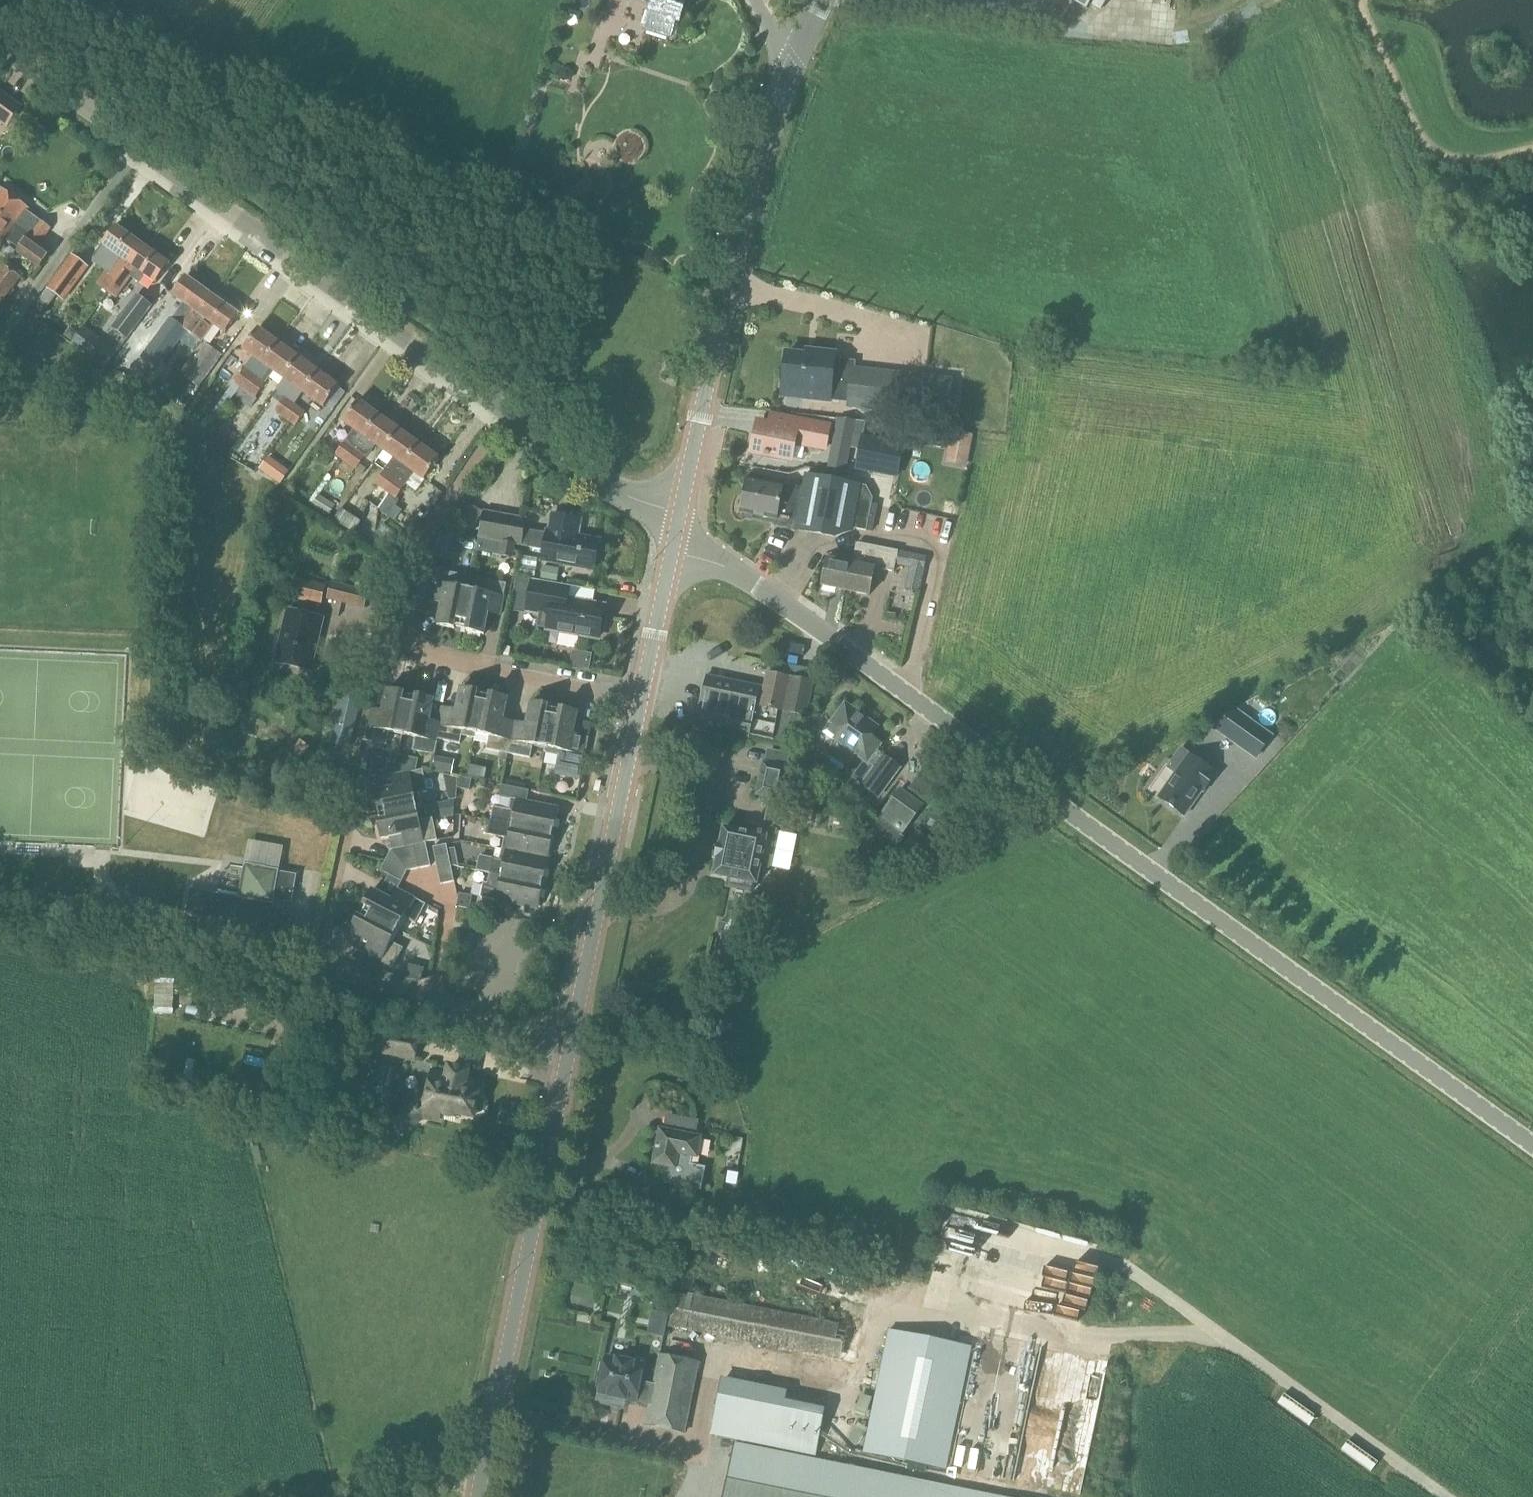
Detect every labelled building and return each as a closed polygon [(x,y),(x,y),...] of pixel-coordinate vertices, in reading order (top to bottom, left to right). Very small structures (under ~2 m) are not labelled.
[(686,0),(641,0),(653,4),(650,13),(649,12),(644,26),(661,30),(665,17),(680,22),(686,0)] [(632,44),(634,29),(614,26),(612,40),(632,44)] [(22,107),(0,92),(0,121),(7,127),(22,107)] [(41,242),(50,229),(27,212),(29,209),(0,188),(0,189),(0,213),(41,242)] [(0,213),(0,238),(5,242),(7,239),(20,248),(18,251),(39,267),(51,251),(40,243),(41,242),(0,213)] [(107,294),(142,246),(115,226),(103,244),(121,257),(108,275),(104,272),(95,286),(107,294)] [(142,246),(107,294),(116,300),(132,278),(139,283),(145,274),(156,283),(169,265),(142,246)] [(39,300),(48,308),(57,296),(64,301),(89,267),(72,254),(46,289),(47,289),(39,300)] [(6,267),(3,264),(0,268),(0,299),(4,302),(22,278),(19,276),(22,271),(9,263),(6,267)] [(191,308),(179,324),(187,330),(212,296),(185,276),(172,294),(191,308)] [(127,340),(133,332),(152,306),(136,294),(112,328),(127,340)] [(187,330),(163,363),(164,364),(187,331),(195,337),(207,320),(226,334),(239,316),(212,296),(187,330)] [(152,306),(133,332),(145,340),(170,307),(159,298),(153,307),(152,306)] [(163,363),(187,330),(179,324),(173,320),(148,354),(163,363)] [(85,326),(72,343),(106,369),(115,357),(118,352),(85,326)] [(245,391),(279,344),(258,329),(243,349),(254,356),(234,383),(245,391)] [(206,343),(183,376),(199,388),(223,355),(206,343)] [(284,378),(298,358),(279,344),(245,391),(255,398),(274,371),(284,378)] [(816,356),(787,353),(783,390),(811,393),(811,399),(830,401),(830,399),(849,401),(854,368),(854,362),(841,361),(840,365),(834,364),(835,354),(817,351),(816,356)] [(303,393),(318,373),(298,358),(284,378),(303,393)] [(948,418),(952,379),(854,368),(849,401),(849,407),(948,418)] [(296,403),(285,419),(296,427),(314,401),(324,408),(339,388),(318,373),(303,393),(296,403)] [(285,419),(296,403),(286,396),(274,412),(285,419)] [(364,436),(379,416),(358,401),(344,421),(364,436)] [(384,451),(399,431),(379,416),(364,436),(356,448),(345,463),(356,470),(376,444),(384,451)] [(825,449),(829,426),(787,417),(784,429),(759,424),(758,431),(755,433),(753,443),(755,445),(754,452),(765,454),(765,455),(770,456),(770,455),(774,456),(773,458),(786,461),(786,458),(790,459),(793,443),(825,449)] [(835,442),(839,451),(848,453),(854,421),(840,419),(835,442)] [(273,461),(293,427),(283,421),(263,455),(273,461)] [(952,429),(948,448),(970,453),(974,434),(952,429)] [(374,506),(419,445),(399,431),(384,451),(393,457),(375,484),(377,486),(366,501),(374,506)] [(859,435),(853,470),(897,478),(904,443),(859,435)] [(345,463),(356,448),(345,441),(334,455),(345,463)] [(419,445),(374,506),(393,520),(404,504),(396,499),(415,473),(425,480),(439,460),(419,445)] [(860,486),(806,475),(803,489),(784,484),(784,487),(748,479),(741,512),(775,520),(774,526),(794,530),(795,525),(796,525),(795,529),(835,537),(852,531),(852,528),(867,531),(872,502),(858,499),(860,486)] [(319,495),(311,506),(329,517),(329,516),(336,506),(319,495)] [(334,520),(350,527),(355,516),(339,509),(334,520)] [(524,520),(483,513),(478,538),(519,545),(524,520)] [(546,531),(541,561),(592,570),(594,562),(597,559),(599,551),(596,548),(597,540),(577,536),(580,520),(572,519),(569,515),(561,514),(557,517),(549,516),(547,531),(546,531)] [(454,550),(457,538),(441,535),(436,546),(449,549),(454,550)] [(499,556),(511,558),(513,544),(502,542),(499,556)] [(856,544),(853,561),(857,555),(870,558),(872,546),(859,543),(856,544)] [(851,564),(846,590),(869,595),(875,568),(894,572),(898,552),(872,546),(870,558),(857,555),(853,561),(853,564),(851,564)] [(846,590),(851,564),(828,559),(823,586),(846,590)] [(461,628),(469,590),(455,587),(457,574),(435,570),(429,601),(441,603),(436,625),(454,629),(454,626),(461,628)] [(324,586),(294,579),(290,598),(320,605),(324,586)] [(469,590),(461,628),(467,629),(466,631),(484,635),(488,613),(500,615),(506,584),(484,579),(481,593),(469,590)] [(537,626),(547,628),(547,629),(597,638),(598,632),(604,625),(605,621),(601,612),(602,606),(565,599),(567,586),(533,580),(527,611),(539,613),(537,626)] [(369,592),(332,582),(327,600),(365,609),(369,592)] [(275,663),(310,671),(322,619),(287,611),(275,663)] [(375,659),(363,656),(359,673),(371,676),(375,659)] [(767,673),(765,687),(707,675),(695,729),(750,740),(750,738),(792,747),(799,714),(807,716),(814,682),(767,673)] [(475,738),(476,734),(484,696),(477,694),(477,692),(460,689),(456,711),(445,708),(438,740),(460,744),(462,735),(475,738)] [(402,735),(410,697),(403,696),(404,693),(386,690),(382,712),(370,710),(364,741),(386,746),(389,732),(402,735)] [(341,693),(328,744),(334,746),(331,755),(345,758),(347,749),(349,749),(353,736),(362,738),(372,702),(362,699),(363,697),(341,693)] [(509,754),(515,723),(503,720),(507,698),(490,695),(489,697),(484,696),(476,734),(489,737),(486,750),(509,754)] [(438,740),(445,708),(444,708),(441,724),(429,721),(433,700),(416,696),(416,698),(410,697),(402,735),(415,738),(412,751),(434,756),(438,740)] [(546,753),(554,710),(547,709),(548,706),(530,703),(526,725),(515,723),(509,754),(530,759),(533,746),(545,748),(544,752),(546,753)] [(883,758),(875,753),(881,744),(871,737),(878,727),(846,704),(833,722),(842,729),(835,739),(876,768),(863,786),(866,788),(849,812),(862,821),(900,768),(884,756),(883,758)] [(554,710),(546,753),(558,755),(555,772),(581,777),(589,738),(573,734),(577,712),(560,709),(559,711),(554,710)] [(1229,721),(1217,734),(1244,756),(1255,742),(1229,721)] [(1216,774),(1214,773),(1182,750),(1169,768),(1177,773),(1159,798),(1183,815),(1185,816),(1203,791),(1204,791),(1216,774)] [(729,879),(727,887),(751,891),(753,884),(756,885),(762,857),(770,859),(788,768),(763,763),(756,795),(768,797),(761,828),(750,826),(748,834),(724,829),(720,846),(718,845),(715,858),(718,859),(714,876),(729,879)] [(379,816),(416,809),(413,795),(427,792),(422,770),(391,777),(393,788),(371,793),(375,810),(377,810),(379,816)] [(493,807),(490,821),(553,834),(558,808),(527,802),(529,791),(501,785),(498,796),(516,800),(514,811),(493,807)] [(898,848),(905,838),(902,836),(923,806),(900,790),(880,818),(880,819),(872,829),(898,848)] [(414,846),(426,843),(437,841),(432,819),(419,821),(416,809),(379,816),(380,822),(377,823),(381,840),(403,835),(406,847),(414,846)] [(460,827),(482,830),(483,815),(462,813),(460,827)] [(948,840),(956,829),(936,814),(927,826),(948,840)] [(548,859),(553,834),(490,821),(487,835),(504,838),(501,850),(548,859)] [(925,863),(934,851),(931,848),(934,844),(916,830),(903,846),(925,863)] [(414,846),(419,869),(430,867),(426,843),(414,846)] [(447,849),(447,845),(433,848),(440,885),(454,882),(451,865),(447,849)] [(407,872),(419,869),(414,846),(406,847),(391,850),(407,872)] [(451,865),(459,867),(456,848),(447,849),(451,865)] [(401,882),(407,872),(391,850),(380,871),(401,882)] [(543,884),(548,859),(501,850),(499,861),(492,860),(489,873),(543,884)] [(277,881),(279,871),(266,868),(265,867),(249,865),(248,865),(245,864),(238,898),(241,899),(238,914),(249,916),(246,936),(293,945),(297,917),(285,915),(286,913),(283,913),(288,891),(286,890),(287,883),(277,881)] [(538,910),(543,884),(489,873),(487,884),(483,883),(480,898),(538,910)] [(363,913),(397,931),(403,919),(415,925),(426,905),(397,890),(392,901),(372,891),(364,907),(366,908),(363,913)] [(391,943),(397,931),(363,913),(360,919),(358,918),(350,934),(370,944),(364,955),(393,969),(403,949),(391,943)] [(414,1061),(419,1038),(380,1030),(375,1053),(414,1061)] [(466,1082),(468,1073),(450,1069),(448,1078),(433,1075),(429,1096),(426,1096),(425,1098),(399,1115),(409,1130),(439,1111),(442,1112),(441,1116),(457,1119),(458,1115),(473,1118),(474,1115),(477,1116),(481,1114),(484,1111),(485,1107),(484,1103),(480,1100),(478,1099),(481,1085),(466,1082)] [(697,1157),(701,1139),(661,1131),(655,1164),(660,1165),(658,1174),(667,1176),(665,1183),(702,1191),(706,1169),(691,1166),(693,1156),(697,1157)] [(973,1346),(889,1329),(864,1454),(947,1471),(973,1346)] [(644,1366),(608,1358),(598,1403),(623,1408),(625,1399),(649,1404),(644,1426),(687,1435),(701,1362),(659,1354),(653,1385),(641,1383),(644,1366)] [(817,1456),(826,1410),(787,1402),(789,1392),(722,1378),(711,1434),(817,1456)] [(724,1496),(1003,1496),(735,1443),(724,1496)]
